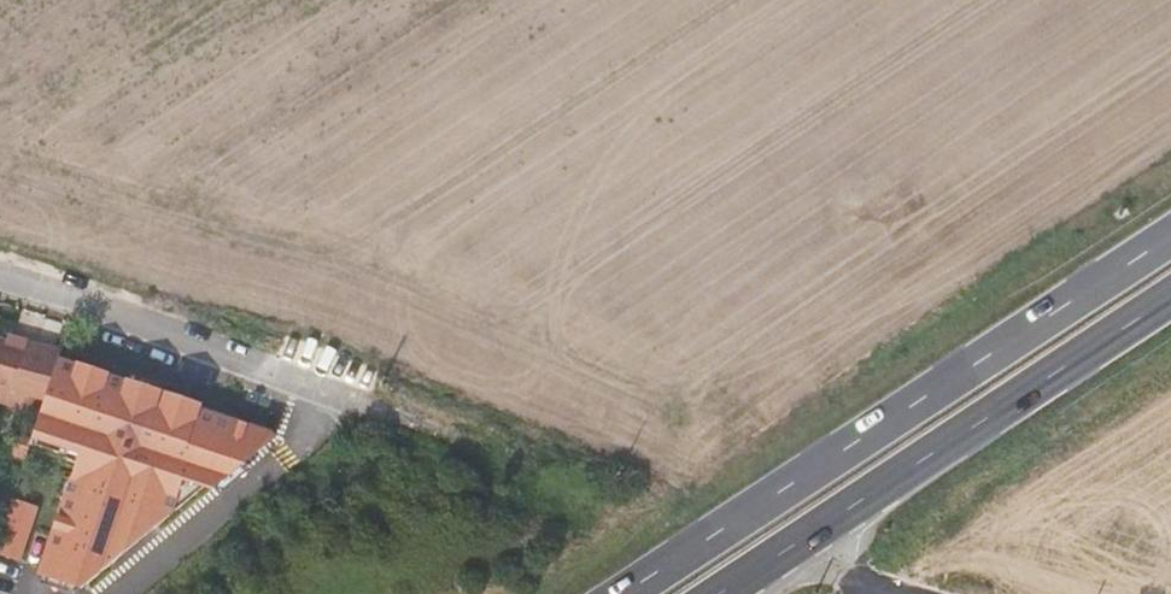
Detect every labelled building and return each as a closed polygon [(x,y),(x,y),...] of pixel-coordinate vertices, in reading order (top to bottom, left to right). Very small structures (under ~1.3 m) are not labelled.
[(47,340),(49,335),(28,329),(26,336),(23,335),(2,328),(0,328),(0,381),(33,390),(36,400),(50,405),(67,358),(72,342),(57,338),(56,342),(47,340)] [(67,358),(50,405),(36,448),(71,460),(70,464),(82,468),(74,493),(73,493),(48,565),(99,586),(214,484),(227,483),(287,430),(283,424),(212,404),(210,409),(190,402),(191,398),(171,393),(172,388),(137,377),(136,379),(119,373),(119,372),(87,363),(87,365),(67,358)] [(193,394),(191,398),(190,402),(210,409),(212,404),(213,399),(193,394)] [(48,500),(21,492),(4,543),(31,552),(48,500)]
